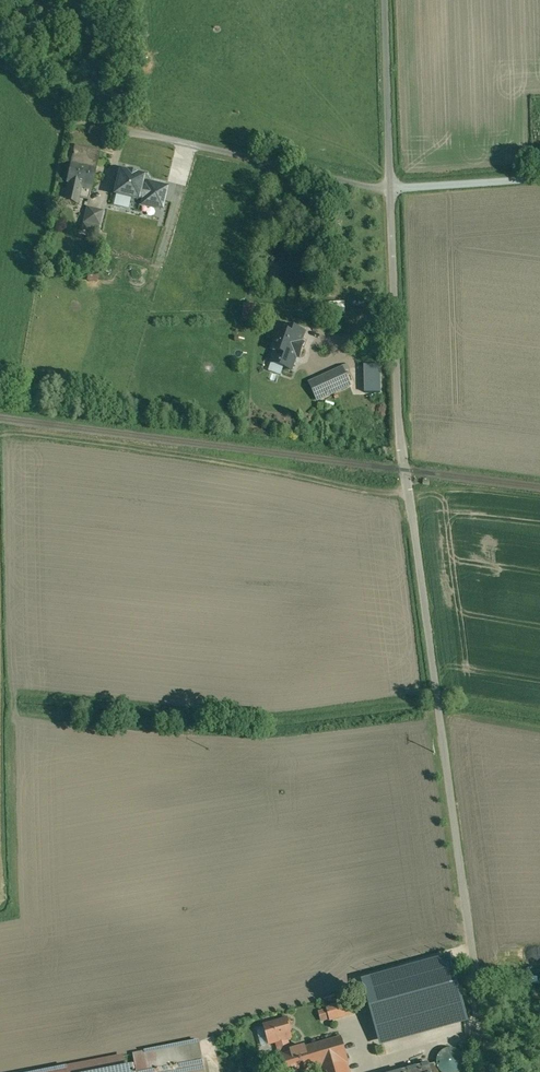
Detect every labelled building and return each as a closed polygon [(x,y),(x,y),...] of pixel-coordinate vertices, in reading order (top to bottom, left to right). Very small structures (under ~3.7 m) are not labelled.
[(99,152),(75,147),(75,148),(77,148),(76,154),(74,153),(67,184),(68,185),(64,202),(77,205),(79,194),(78,194),(79,187),(91,189),(99,152)] [(141,186),(143,178),(120,173),(115,196),(137,201),(138,197),(141,186)] [(146,188),(141,186),(138,197),(143,198),(142,204),(162,209),(167,188),(147,183),(146,188)] [(102,212),(88,209),(85,222),(90,224),(88,231),(97,233),(99,226),(102,212)] [(328,315),(344,315),(344,301),(328,302),(328,315)] [(242,304),(242,319),(254,319),(254,304),(242,304)] [(304,333),(285,327),(272,363),(291,370),(296,356),(299,358),(304,344),(301,343),(304,333)] [(337,390),(330,374),(323,377),(331,393),(337,390)] [(323,377),(309,383),(317,400),(331,393),(323,377)] [(408,994),(383,1001),(396,1050),(422,1043),(408,994)] [(348,1002),(327,1008),(330,1021),(352,1014),(348,1002)] [(291,1052),(287,1040),(291,1038),(289,1031),(290,1031),(287,1020),(264,1026),(270,1045),(276,1043),(280,1056),(285,1071),(321,1071),(348,1064),(340,1038),(291,1052)] [(155,1050),(75,1066),(76,1071),(205,1071),(199,1042),(155,1050)] [(446,1049),(444,1050),(441,1052),(438,1055),(437,1059),(436,1063),(437,1067),(439,1070),(440,1071),(460,1071),(462,1069),(464,1065),(464,1062),(464,1059),(463,1056),(461,1053),(458,1051),(454,1049),(452,1048),(450,1048),(446,1049)]
